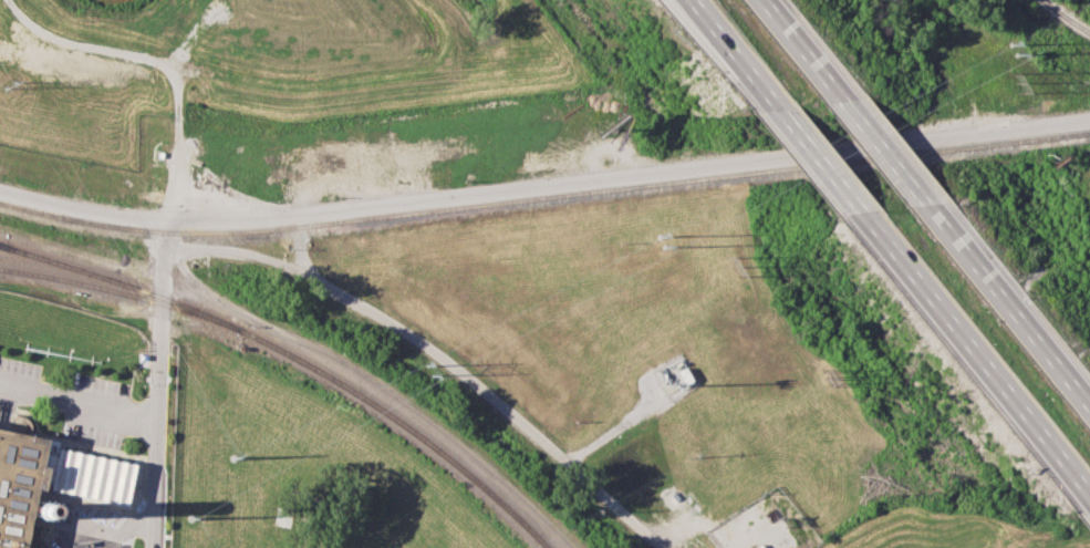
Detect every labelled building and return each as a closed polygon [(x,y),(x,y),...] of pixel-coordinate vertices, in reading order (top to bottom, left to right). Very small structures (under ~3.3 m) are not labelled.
[(50,435),(28,547),(0,547),(0,425),(50,435)] [(61,446),(137,463),(128,503),(52,487),(61,446)]
